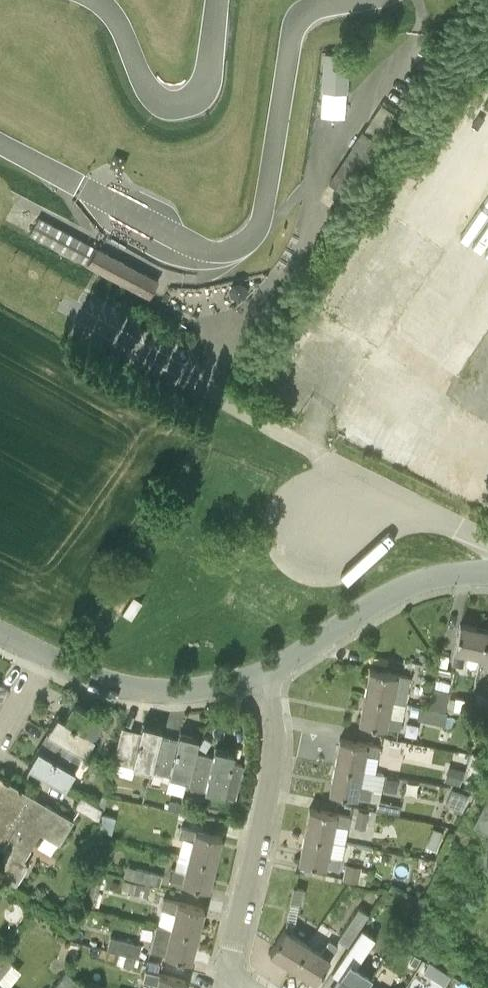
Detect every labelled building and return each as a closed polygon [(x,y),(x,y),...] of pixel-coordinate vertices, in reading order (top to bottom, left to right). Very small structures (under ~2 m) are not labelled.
[(348,55),(326,54),(325,75),(347,76),(348,55)] [(376,140),(363,132),(330,182),(343,191),(376,140)] [(364,176),(356,171),(344,191),(352,196),(364,176)] [(39,216),(30,233),(79,260),(88,243),(39,216)] [(97,247),(88,264),(148,296),(157,279),(97,247)] [(460,623),(452,664),(462,666),(466,650),(481,653),(486,628),(460,623)] [(364,694),(393,700),(405,702),(410,675),(369,667),(364,694)] [(10,688),(0,682),(0,706),(10,688)] [(449,690),(433,687),(429,706),(445,710),(449,690)] [(478,693),(472,712),(487,717),(487,696),(478,693)] [(393,700),(364,694),(359,720),(400,728),(401,717),(403,718),(405,702),(393,700)] [(455,696),(453,708),(467,710),(469,699),(455,696)] [(47,731),(54,735),(54,734),(85,752),(94,737),(85,731),(95,714),(74,701),(64,718),(57,714),(47,731)] [(418,716),(420,706),(412,705),(410,714),(418,716)] [(447,711),(420,705),(420,706),(418,716),(417,717),(445,723),(447,711)] [(141,731),(122,726),(113,760),(151,769),(159,735),(160,735),(162,728),(143,723),(141,731)] [(151,769),(187,779),(194,750),(195,750),(199,737),(179,732),(178,740),(160,735),(159,735),(151,769)] [(38,747),(28,764),(65,786),(85,752),(54,734),(54,735),(51,739),(55,741),(48,753),(38,747)] [(335,764),(361,769),(364,754),(378,757),(380,746),(340,737),(335,764)] [(213,755),(195,750),(194,750),(187,779),(186,784),(235,797),(244,764),(232,761),(234,752),(215,747),(213,755)] [(329,790),(370,799),(372,787),(358,784),(361,769),(335,764),(329,790)] [(444,780),(460,786),(465,770),(449,764),(444,780)] [(0,776),(0,846),(2,847),(32,795),(0,776)] [(469,795),(453,787),(446,803),(462,810),(469,795)] [(102,808),(106,794),(104,793),(101,798),(94,794),(90,800),(102,808)] [(2,847),(7,850),(0,862),(0,874),(15,883),(29,861),(24,858),(40,831),(59,843),(73,819),(32,795),(2,847)] [(99,820),(102,808),(90,800),(82,795),(75,806),(99,820)] [(167,809),(179,811),(181,801),(169,799),(167,809)] [(389,801),(380,799),(380,800),(378,800),(377,809),(388,811),(389,801)] [(475,825),(487,832),(487,799),(475,825)] [(310,807),(304,834),(345,842),(351,816),(310,807)] [(365,828),(369,811),(359,808),(355,825),(365,828)] [(215,861),(221,835),(180,825),(178,836),(192,839),(188,855),(215,861)] [(435,850),(443,831),(433,827),(426,845),(435,850)] [(304,834),(299,860),(340,868),(345,842),(304,834)] [(208,888),(215,861),(188,855),(184,871),(170,867),(167,878),(208,888)] [(347,864),(344,879),(357,882),(360,867),(347,864)] [(160,885),(162,874),(137,867),(127,865),(124,875),(134,878),(160,885)] [(86,904),(95,906),(102,873),(93,871),(86,904)] [(131,891),(130,897),(146,901),(150,885),(137,881),(136,882),(124,879),(122,888),(131,891)] [(293,886),(290,900),(300,902),(303,888),(293,886)] [(174,911),(171,926),(170,927),(197,934),(204,907),(162,897),(160,907),(174,911)] [(359,906),(338,939),(348,945),(369,913),(359,906)] [(157,923),(150,950),(190,960),(197,934),(170,927),(171,926),(157,923)] [(284,928),(270,950),(292,965),(307,942),(284,928)] [(138,957),(142,943),(111,935),(107,949),(138,957)] [(320,950),(307,942),(292,964),(316,979),(338,943),(329,938),(320,950)] [(327,979),(335,985),(333,987),(362,987),(363,987),(368,981),(374,972),(357,961),(364,950),(355,943),(347,955),(353,960),(350,963),(342,958),(327,979)] [(12,962),(3,955),(0,958),(0,978),(12,962)] [(410,963),(416,966),(421,959),(414,955),(410,963)] [(138,959),(127,957),(125,964),(136,967),(138,959)] [(423,971),(430,976),(436,966),(429,961),(428,962),(423,971)] [(186,979),(145,969),(142,980),(157,984),(155,987),(183,987),(186,979)] [(67,970),(52,987),(69,987),(76,979),(67,970)]
